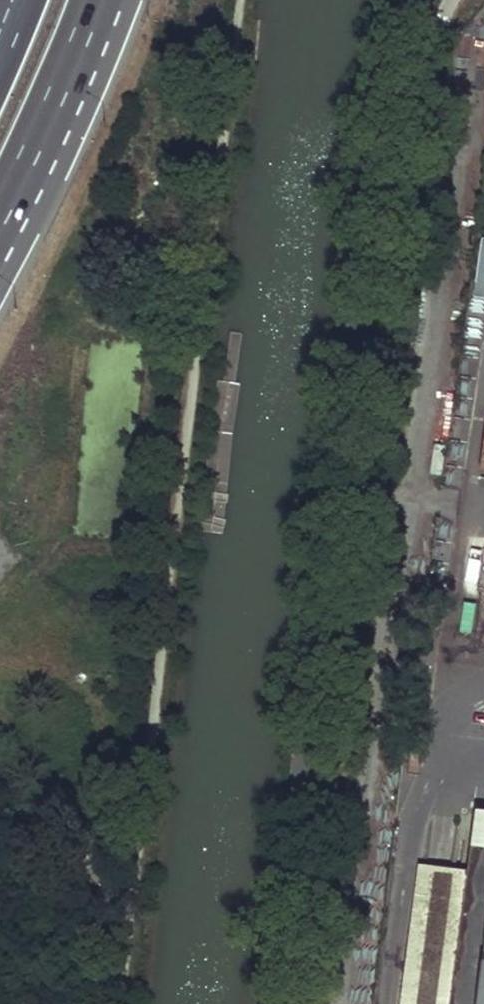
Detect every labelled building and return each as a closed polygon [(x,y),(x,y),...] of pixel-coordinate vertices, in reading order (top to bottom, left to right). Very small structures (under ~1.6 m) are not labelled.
[(474,809),(467,871),(450,1003),(483,1003),(483,810),(474,809)] [(404,1003),(450,1003),(467,871),(422,865),(404,1003)]
